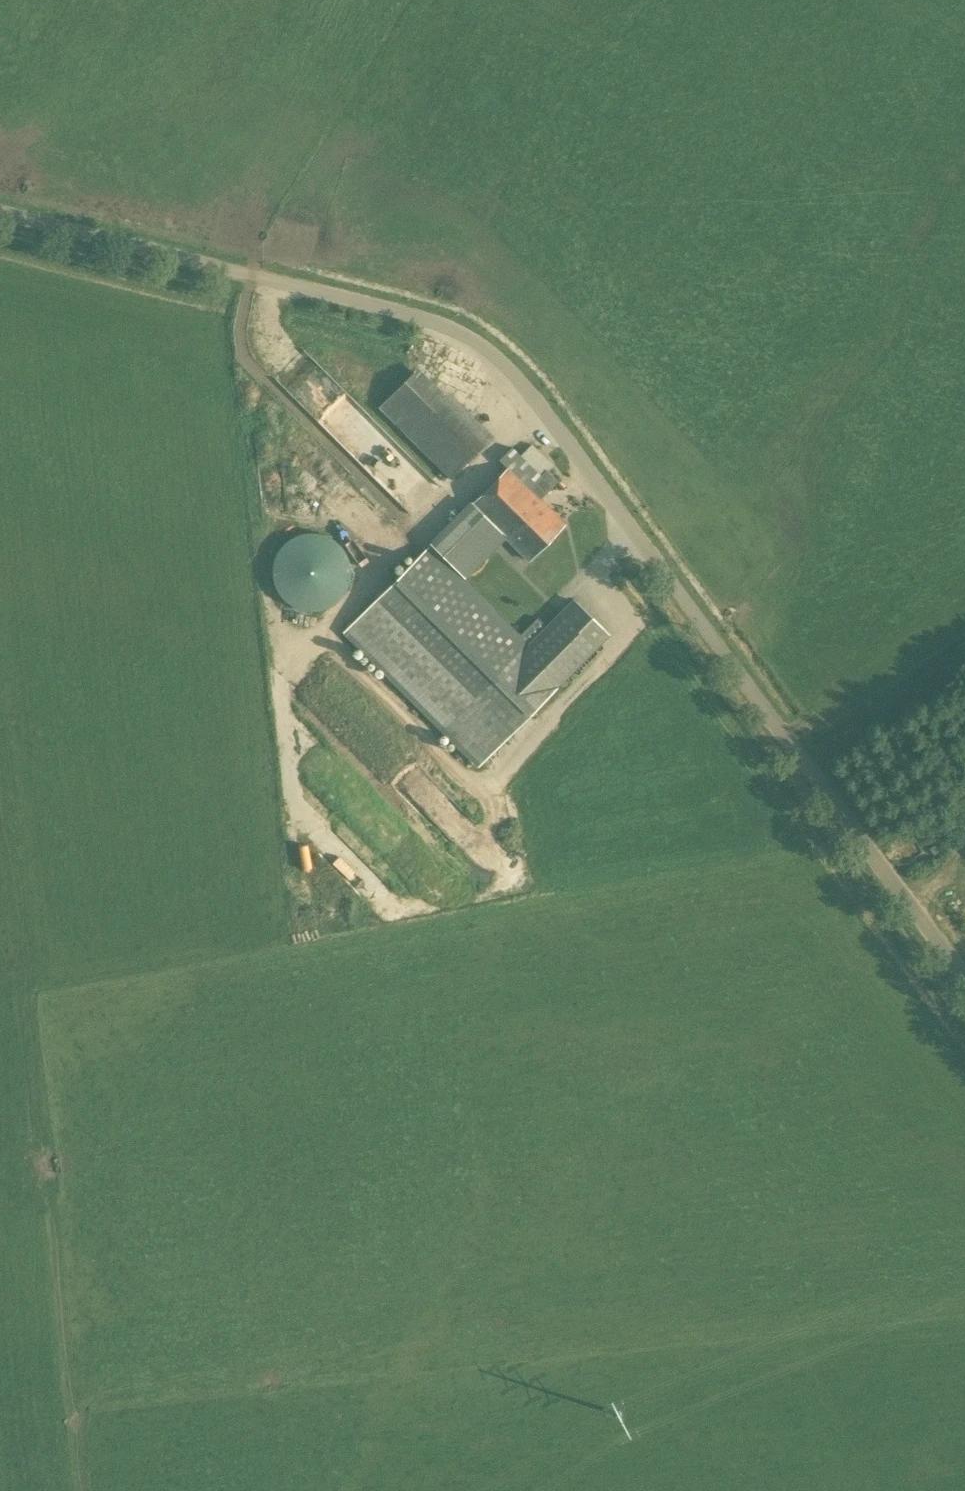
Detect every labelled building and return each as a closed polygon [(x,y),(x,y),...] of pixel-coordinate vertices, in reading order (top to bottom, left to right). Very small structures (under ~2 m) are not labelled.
[(450,479),(493,436),(421,364),(378,408),(450,479)] [(341,418),(357,402),(336,382),(320,398),(341,418)] [(432,544),(465,577),(505,537),(529,560),(564,524),(539,500),(551,488),(542,478),(520,455),(519,456),(511,448),(499,460),(507,469),(432,544)] [(321,533),(310,532),(299,534),(289,539),(281,546),(275,556),(272,566),(272,577),(276,588),(282,597),(291,604),(301,608),(312,610),(323,608),(333,603),(341,595),(347,586),(349,575),(349,564),(346,554),(339,544),(331,537),(321,533)] [(527,646),(428,546),(345,629),(479,763),(607,635),(573,601),(527,646)]
